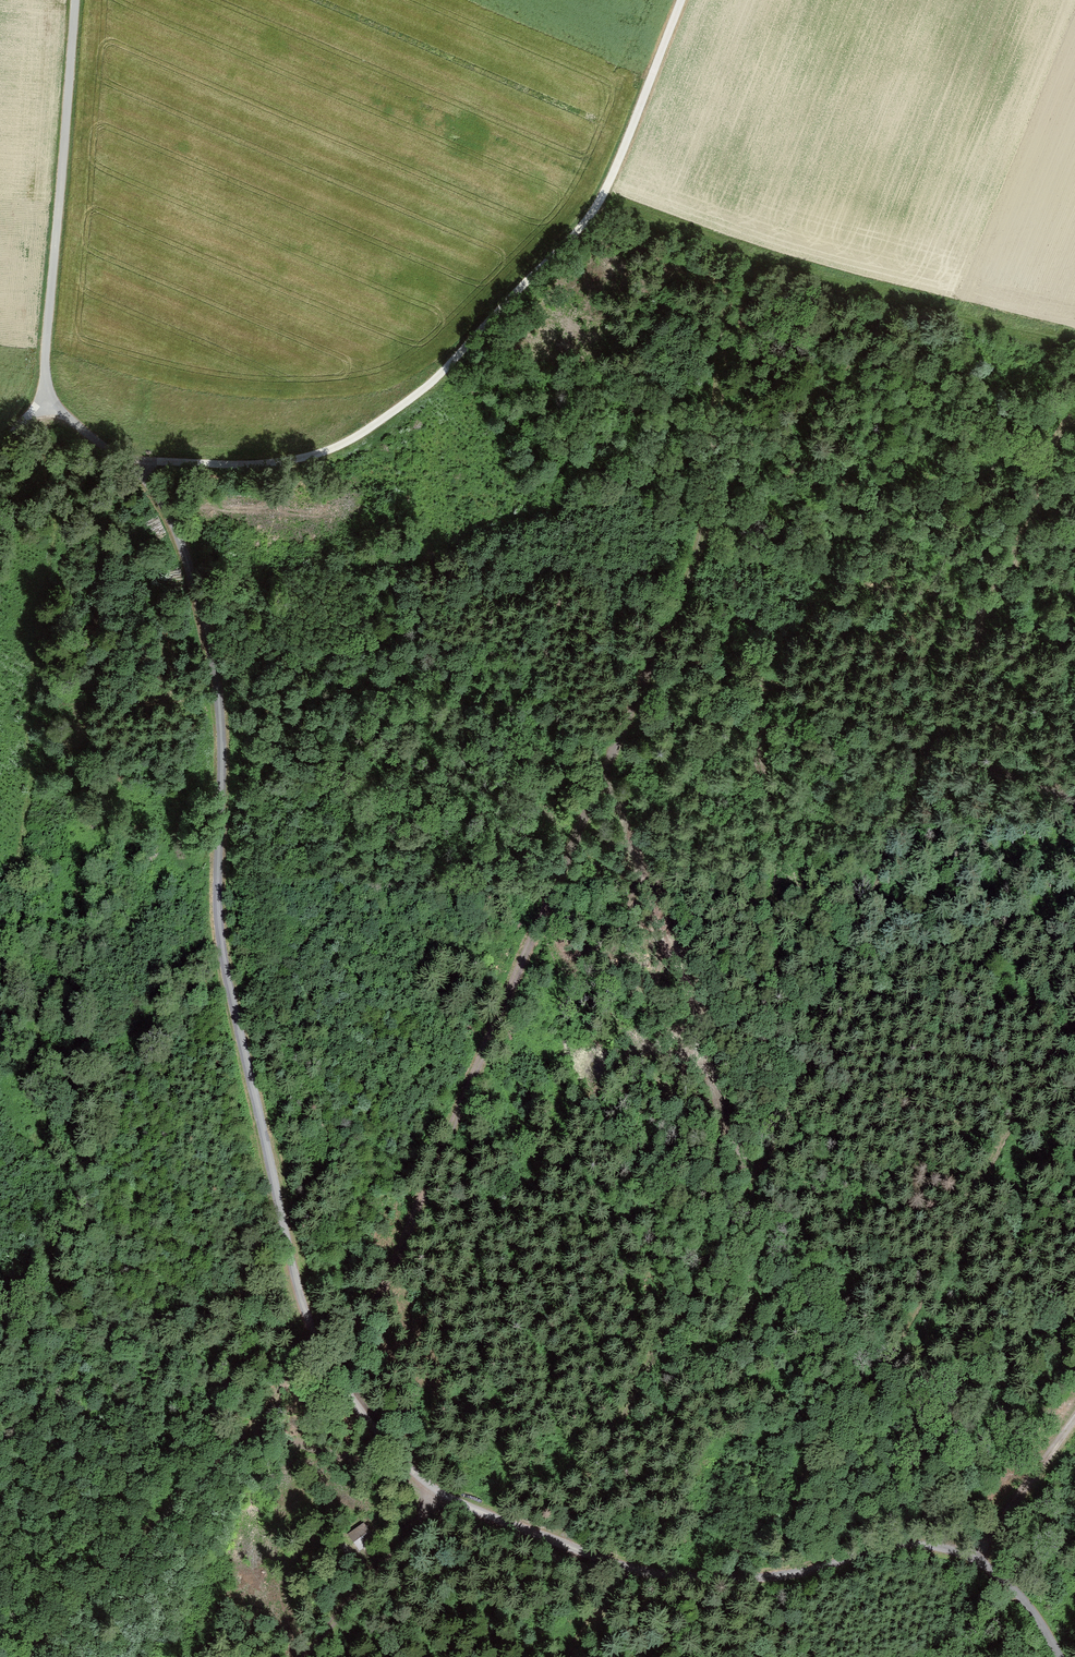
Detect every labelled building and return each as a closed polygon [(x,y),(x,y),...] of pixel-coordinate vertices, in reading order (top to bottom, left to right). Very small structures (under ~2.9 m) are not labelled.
[(364,1519),(347,1531),(358,1547),(376,1536),(364,1519)]
